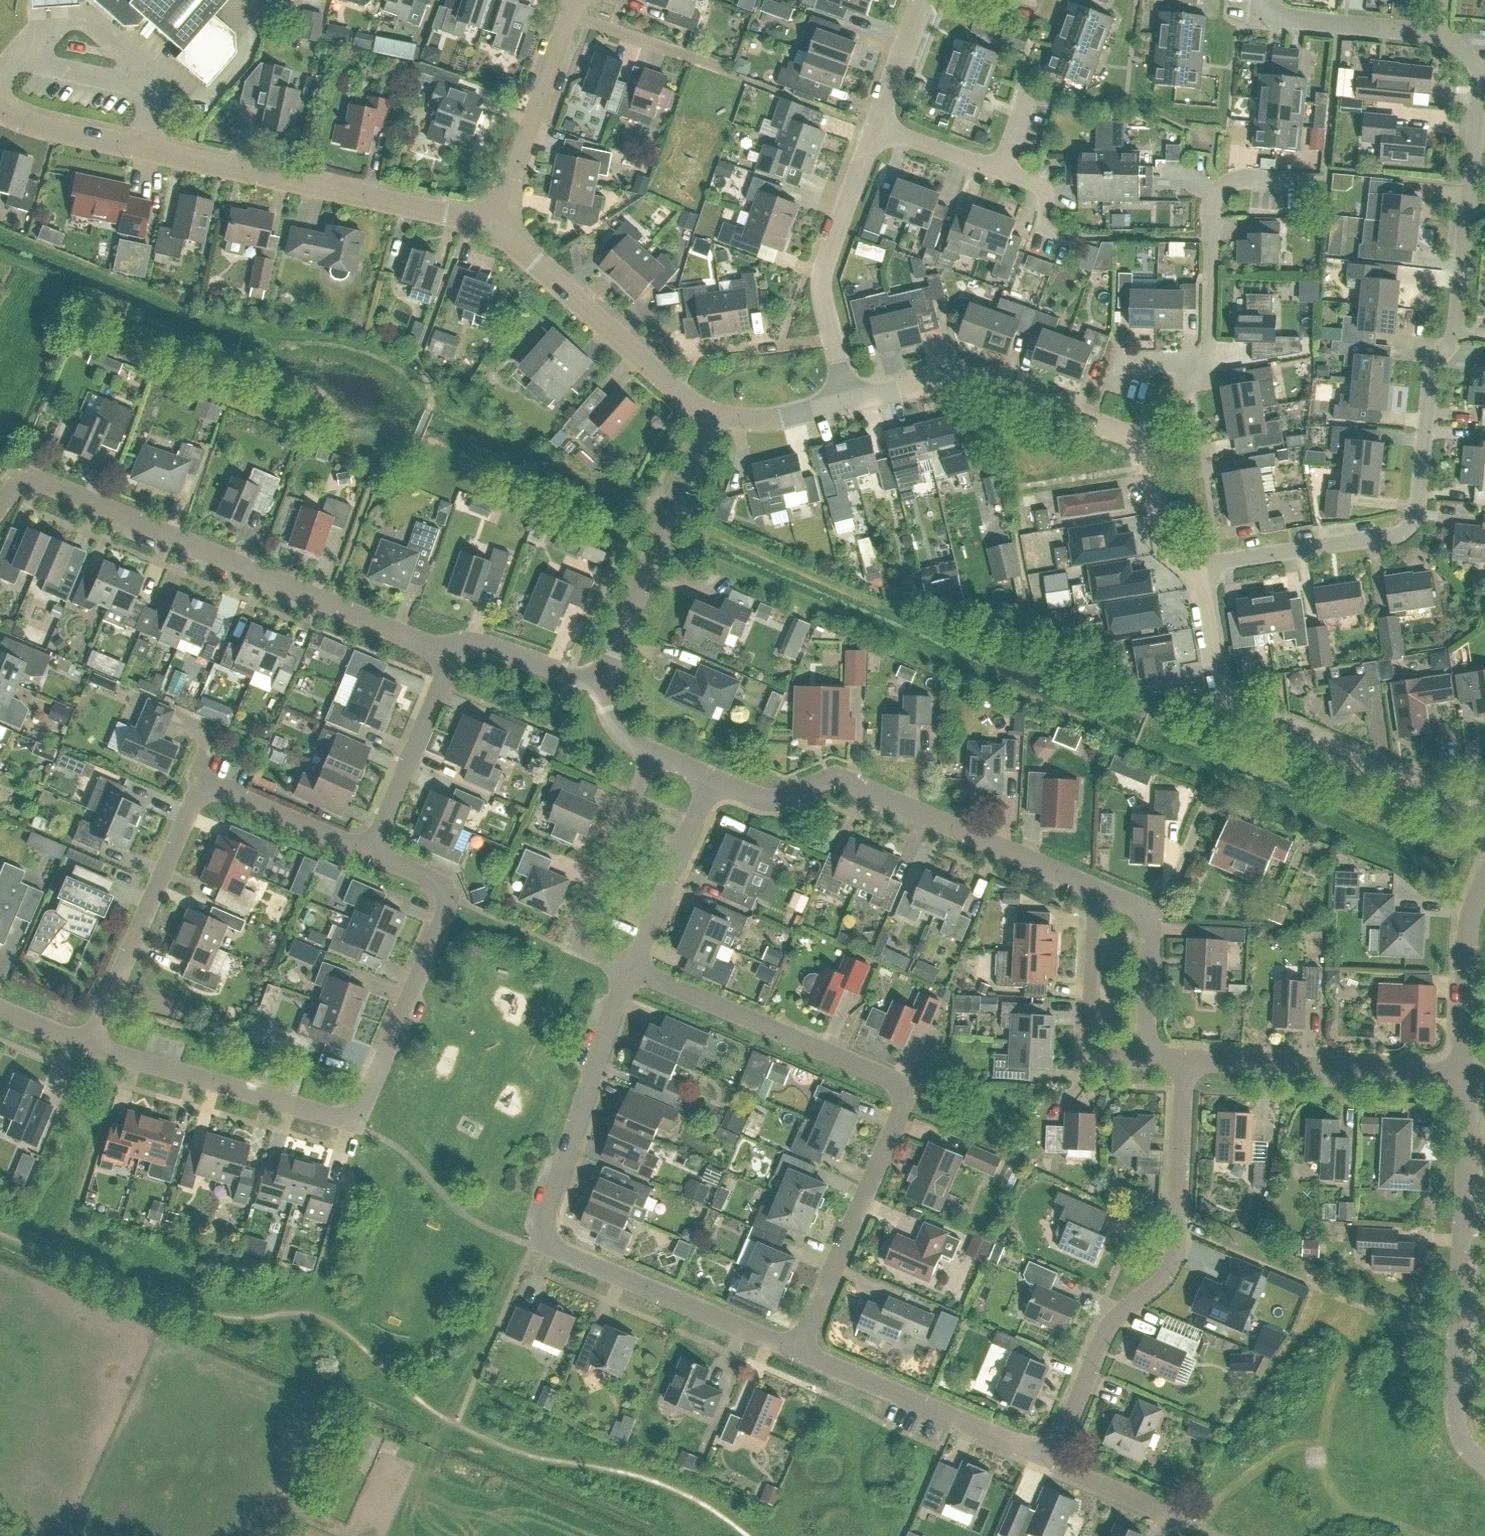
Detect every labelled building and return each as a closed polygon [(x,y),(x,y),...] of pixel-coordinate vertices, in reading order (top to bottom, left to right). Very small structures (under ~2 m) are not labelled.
[(79,0),(31,0),(31,8),(79,5),(79,0)] [(123,26),(137,25),(144,18),(182,51),(175,59),(207,87),(236,54),(234,33),(214,16),(228,0),(94,0),(123,26)] [(399,19),(400,19),(421,27),(428,7),(431,0),(390,0),(389,2),(386,12),(400,16),(399,19)] [(462,15),(450,11),(443,31),(464,38),(468,26),(484,31),(494,0),(466,0),(462,15)] [(484,31),(499,36),(495,48),(517,55),(523,35),(511,31),(521,0),(494,0),(484,31)] [(700,22),(702,17),(701,12),(698,8),(694,7),(696,0),(648,0),(647,3),(670,11),(666,22),(696,33),(700,22)] [(757,0),(740,0),(737,7),(752,12),(757,0)] [(873,0),(818,0),(815,9),(845,20),(849,9),(867,15),(873,0)] [(1071,4),(1063,26),(1084,34),(1092,11),(1071,4)] [(794,10),(780,5),(776,17),(790,22),(794,10)] [(317,42),(324,15),(306,11),(300,37),(317,42)] [(1092,11),(1084,34),(1104,41),(1113,19),(1092,11)] [(1161,13),(1159,37),(1182,39),(1184,16),(1161,13)] [(810,53),(849,67),(857,44),(838,38),(843,27),(812,16),(804,38),(814,41),(810,53)] [(1184,16),(1182,39),(1204,42),(1207,18),(1184,16)] [(993,39),(998,25),(977,18),(972,31),(993,39)] [(1063,26),(1055,48),(1075,56),(1084,34),(1063,26)] [(344,31),(328,28),(326,39),(342,42),(344,31)] [(1024,50),(1029,36),(1006,28),(1001,42),(1024,50)] [(519,58),(525,60),(534,35),(535,33),(529,31),(528,34),(519,58)] [(1084,34),(1075,56),(1096,64),(1104,41),(1084,34)] [(1159,37),(1157,61),(1179,63),(1182,39),(1159,37)] [(354,46),(370,50),(372,41),(356,38),(354,46)] [(957,39),(949,62),(970,70),(979,47),(957,39)] [(1182,39),(1179,63),(1202,65),(1204,42),(1182,39)] [(414,60),(415,59),(417,47),(417,45),(396,41),(393,56),(414,60)] [(1265,62),(1266,48),(1244,46),(1243,59),(1265,62)] [(979,47),(970,70),(992,78),(1000,55),(979,47)] [(1274,47),(1271,76),(1261,75),(1259,99),(1282,101),(1284,77),(1287,48),(1274,47)] [(1046,71),(1067,78),(1075,56),(1055,48),(1046,71)] [(1287,48),(1284,77),(1282,101),(1304,103),(1307,79),(1297,78),(1300,50),(1287,48)] [(840,90),(849,67),(810,53),(805,67),(790,61),(787,69),(783,68),(777,83),(817,98),(822,83),(840,90)] [(617,115),(625,92),(614,87),(622,63),(597,54),(583,92),(608,101),(605,111),(617,115)] [(1075,56),(1067,78),(1088,86),(1096,64),(1075,56)] [(390,75),(401,78),(405,64),(387,59),(385,70),(391,72),(390,75)] [(1154,84),(1177,87),(1179,63),(1157,61),(1154,84)] [(442,112),(439,122),(434,120),(428,139),(445,146),(447,142),(471,150),(484,113),(475,110),(480,98),(464,93),(457,91),(462,77),(414,62),(410,76),(433,84),(434,82),(440,85),(432,108),(442,112)] [(949,62),(941,85),(962,93),(970,70),(949,62)] [(1179,63),(1177,87),(1199,89),(1202,65),(1179,63)] [(1366,100),(1376,101),(1408,104),(1409,92),(1431,94),(1434,69),(1389,64),(1372,63),(1370,78),(1361,78),(1358,100),(1363,100),(1366,100)] [(262,129),(289,135),(297,94),(288,92),(291,72),(261,65),(242,86),(237,108),(266,115),(262,129)] [(970,70),(962,93),(984,101),(992,78),(970,70)] [(669,110),(675,94),(663,89),(667,79),(645,71),(637,95),(626,92),(617,116),(639,123),(643,113),(654,117),(657,106),(669,110)] [(302,95),(313,97),(316,83),(304,81),(302,95)] [(1353,84),(1344,84),(1343,97),(1351,98),(1353,84)] [(932,108),(954,116),(962,93),(941,85),(932,108)] [(962,93),(954,116),(975,124),(984,101),(962,93)] [(1325,105),(1326,93),(1317,93),(1316,104),(1325,105)] [(1342,98),(1340,113),(1362,114),(1363,100),(1358,100),(1354,99),(1342,98)] [(388,131),(393,104),(370,99),(367,111),(352,107),(347,130),(337,127),(334,144),(343,146),(343,149),(370,155),(376,128),(388,131)] [(1257,123),(1280,125),(1302,127),(1304,103),(1282,101),(1259,99),(1257,123)] [(780,141),(818,155),(826,134),(820,132),(825,116),(783,101),(773,128),(784,131),(780,141)] [(403,104),(401,112),(404,115),(410,116),(413,115),(415,106),(412,103),(406,102),(403,104)] [(1314,128),(1325,129),(1327,106),(1317,105),(1314,128)] [(1424,162),(1428,132),(1389,128),(1390,118),(1366,115),(1364,135),(1385,138),(1383,158),(1424,162)] [(942,119),(939,127),(947,130),(950,121),(942,119)] [(577,124),(566,120),(563,129),(574,133),(577,124)] [(1097,121),(1097,151),(1079,151),(1079,164),(1066,164),(1066,174),(1108,176),(1109,151),(1110,121),(1097,121)] [(1110,121),(1109,151),(1108,176),(1150,178),(1150,166),(1140,166),(1140,152),(1124,152),(1125,122),(1110,121)] [(1255,147),(1277,149),(1280,125),(1257,123),(1255,147)] [(1280,125),(1277,149),(1300,152),(1302,127),(1280,125)] [(1309,150),(1323,151),(1325,130),(1312,128),(1309,150)] [(811,176),(818,155),(780,141),(777,151),(766,147),(758,170),(786,181),(791,169),(811,176)] [(650,146),(644,161),(656,165),(662,150),(650,146)] [(560,155),(556,177),(596,185),(598,175),(608,177),(613,154),(583,148),(581,159),(560,155)] [(35,188),(37,182),(25,178),(31,160),(5,152),(0,168),(0,192),(8,194),(5,205),(28,212),(35,188)] [(737,165),(739,157),(727,152),(724,161),(737,165)] [(722,184),(734,188),(739,172),(727,168),(722,184)] [(1078,200),(1107,200),(1108,176),(1066,174),(1066,184),(1079,184),(1078,200)] [(1108,176),(1107,200),(1139,201),(1139,187),(1150,187),(1150,178),(1108,176)] [(89,180),(75,177),(70,198),(74,199),(70,216),(91,221),(91,219),(118,225),(117,234),(141,239),(149,204),(125,199),(128,188),(90,180),(89,180)] [(593,196),(596,185),(556,177),(551,199),(578,204),(574,224),(592,227),(599,223),(604,198),(593,196)] [(753,216),(791,230),(799,207),(780,200),(784,189),(755,179),(747,201),(757,204),(753,216)] [(907,223),(919,189),(898,181),(888,208),(875,203),(866,229),(881,235),(888,216),(907,223)] [(1384,221),(1419,225),(1422,199),(1395,196),(1397,184),(1372,181),(1369,205),(1386,206),(1384,221)] [(645,195),(648,187),(635,183),(633,191),(645,195)] [(919,189),(907,223),(928,230),(923,245),(934,249),(942,227),(932,223),(941,197),(919,189)] [(153,254),(155,254),(153,262),(166,264),(168,257),(179,259),(183,239),(202,243),(211,202),(180,196),(173,230),(159,227),(153,254)] [(957,260),(957,258),(959,253),(979,260),(980,258),(995,217),(974,209),(972,214),(965,235),(954,231),(946,254),(946,256),(957,260)] [(243,245),(262,249),(264,249),(271,216),(257,213),(256,217),(231,212),(225,241),(227,241),(224,254),(241,257),(243,245)] [(678,229),(692,234),(698,219),(684,213),(678,229)] [(1113,215),(1113,227),(1125,228),(1125,215),(1113,215)] [(783,253),(791,230),(753,216),(749,228),(738,224),(730,247),(759,257),(763,246),(783,253)] [(995,217),(980,258),(1001,265),(997,276),(1009,280),(1022,242),(1011,238),(1016,224),(995,217)] [(1363,245),(1365,245),(1364,258),(1389,261),(1390,248),(1416,250),(1419,225),(1384,221),(1384,222),(1371,221),(1365,220),(1363,245)] [(725,222),(718,240),(730,244),(736,227),(725,222)] [(619,285),(646,255),(637,246),(644,238),(627,223),(606,245),(615,253),(601,269),(619,285)] [(1279,264),(1280,224),(1251,224),(1250,243),(1239,243),(1239,264),(1279,264)] [(353,274),(362,235),(326,228),(324,238),(291,230),(285,256),(319,263),(318,267),(329,269),(328,273),(330,277),(333,280),(339,282),(343,280),(346,277),(347,273),(353,274)] [(1341,256),(1343,235),(1330,234),(1328,255),(1341,256)] [(118,240),(112,272),(144,278),(151,246),(118,240)] [(886,250),(875,247),(871,259),(883,262),(886,250)] [(264,249),(262,249),(260,258),(255,257),(248,288),(250,288),(263,291),(266,292),(275,251),(264,249)] [(401,284),(414,288),(410,298),(431,305),(434,295),(436,296),(444,272),(433,268),(436,257),(413,249),(401,284)] [(727,249),(716,250),(718,261),(728,259),(727,249)] [(1196,262),(1196,253),(1186,252),(1185,261),(1196,262)] [(646,255),(619,285),(637,301),(651,285),(660,293),(680,270),(663,255),(656,263),(646,255)] [(461,293),(456,308),(486,318),(490,308),(498,311),(501,301),(494,298),(497,289),(487,285),(492,273),(458,261),(448,288),(461,293)] [(1046,262),(1042,274),(1049,277),(1054,265),(1046,262)] [(1349,288),(1363,289),(1362,305),(1397,308),(1399,282),(1380,280),(1382,267),(1351,265),(1349,288)] [(721,295),(727,335),(751,332),(748,311),(760,309),(755,274),(742,276),(743,281),(732,282),(733,293),(721,295)] [(930,288),(933,301),(946,298),(940,274),(928,277),(930,288)] [(1131,328),(1157,328),(1158,293),(1144,293),(1145,280),(1133,280),(1133,275),(1120,275),(1119,309),(1132,309),(1131,328)] [(1304,282),(1303,301),(1317,302),(1317,283),(1304,282)] [(1158,293),(1157,328),(1183,329),(1184,310),(1197,310),(1197,286),(1184,285),(1184,294),(1158,293)] [(727,335),(721,295),(709,297),(707,286),(684,290),(688,320),(700,318),(703,339),(727,335)] [(889,298),(902,350),(923,345),(916,316),(936,311),(933,301),(930,288),(910,293),(889,298)] [(880,355),(902,350),(889,298),(888,292),(866,297),(867,299),(851,303),(858,330),(873,326),(880,355)] [(648,296),(649,309),(670,308),(669,295),(648,296)] [(1277,317),(1273,317),(1273,296),(1248,296),(1248,316),(1238,316),(1237,342),(1276,343),(1277,317)] [(995,315),(984,348),(1008,357),(1017,332),(1029,336),(1037,313),(1001,300),(995,315)] [(1346,316),(1345,328),(1343,342),(1368,344),(1369,331),(1395,333),(1397,308),(1362,305),(1361,318),(1346,316)] [(984,348),(995,315),(971,307),(959,340),(984,348)] [(1056,374),(1068,341),(1053,336),(1059,320),(1037,313),(1029,336),(1041,340),(1032,365),(1056,374)] [(456,359),(462,337),(437,329),(430,351),(456,359)] [(1068,341),(1056,374),(1081,382),(1090,357),(1102,362),(1110,338),(1087,330),(1082,346),(1068,341)] [(418,345),(421,338),(411,335),(409,342),(418,345)] [(557,375),(574,356),(553,337),(527,366),(538,376),(527,389),(549,408),(569,386),(557,375)] [(1344,366),(1355,367),(1354,381),(1388,384),(1391,359),(1367,356),(1368,344),(1343,342),(1333,341),(1332,354),(1345,355),(1344,366)] [(1283,342),(1283,356),(1308,357),(1309,343),(1283,342)] [(92,353),(87,364),(101,370),(117,376),(121,365),(105,359),(92,353)] [(1329,377),(1330,366),(1318,365),(1317,376),(1329,377)] [(1484,387),(1484,367),(1474,366),(1472,385),(1484,387)] [(1223,389),(1228,414),(1263,408),(1278,405),(1275,391),(1271,368),(1248,372),(1250,384),(1223,389)] [(1386,411),(1388,384),(1354,381),(1352,406),(1338,405),(1336,418),(1360,420),(1361,408),(1386,411)] [(1472,385),(1470,405),(1484,406),(1484,387),(1472,385)] [(577,437),(584,430),(592,437),(600,428),(612,439),(639,409),(618,391),(591,420),(579,409),(564,426),(577,437)] [(118,444),(132,412),(102,399),(94,419),(82,414),(66,450),(91,461),(101,437),(118,444)] [(215,423),(221,407),(199,399),(193,415),(215,423)] [(1263,408),(1228,414),(1232,440),(1258,435),(1261,448),(1285,443),(1281,420),(1265,423),(1263,408)] [(931,460),(953,454),(958,475),(970,472),(962,441),(950,444),(944,420),(922,425),(931,460)] [(934,472),(922,425),(888,433),(902,488),(924,483),(922,475),(934,472)] [(1331,451),(1348,453),(1346,466),(1381,470),(1384,443),(1357,440),(1359,430),(1333,427),(1331,451)] [(1484,466),(1484,429),(1483,429),(1482,447),(1467,445),(1465,465),(1484,466)] [(550,442),(557,448),(568,436),(561,430),(550,442)] [(849,443),(858,478),(879,473),(884,493),(896,490),(889,459),(877,462),(871,438),(849,443)] [(194,477),(203,451),(181,443),(175,458),(143,447),(139,459),(138,459),(131,478),(150,484),(151,483),(177,492),(183,473),(194,477)] [(830,500),(832,509),(836,522),(853,518),(848,493),(860,489),(857,478),(858,478),(849,443),(827,449),(833,473),(821,476),(827,501),(830,500)] [(1288,461),(1286,449),(1277,451),(1279,462),(1288,461)] [(569,452),(562,459),(574,471),(581,463),(569,452)] [(1226,475),(1230,500),(1265,494),(1265,491),(1275,489),(1271,467),(1277,466),(1275,453),(1250,458),(1252,470),(1226,475)] [(776,461),(784,496),(785,496),(788,507),(809,502),(810,505),(821,502),(815,477),(804,480),(798,456),(776,461)] [(763,502),(784,496),(776,461),(754,467),(760,491),(748,494),(755,519),(766,516),(763,502)] [(1476,503),(1484,504),(1484,466),(1465,465),(1463,484),(1478,485),(1476,503)] [(1378,496),(1381,470),(1346,466),(1344,482),(1331,481),(1327,516),(1350,518),(1353,493),(1378,496)] [(266,508),(278,480),(252,469),(246,483),(232,478),(216,514),(241,525),(251,501),(266,508)] [(348,472),(336,475),(338,485),(350,483),(348,472)] [(1062,519),(1125,509),(1122,485),(1058,496),(1062,519)] [(722,504),(729,507),(733,497),(725,494),(722,504)] [(1265,494),(1230,500),(1235,526),(1261,521),(1263,534),(1288,530),(1285,517),(1269,519),(1265,494)] [(1033,497),(1023,499),(1025,509),(1039,507),(1037,496),(1033,497)] [(341,529),(350,505),(325,497),(320,514),(301,508),(288,546),(317,555),(328,524),(341,529)] [(438,523),(447,527),(454,507),(443,502),(439,511),(442,512),(438,523)] [(481,514),(491,517),(495,507),(485,503),(481,514)] [(1040,532),(1052,530),(1048,509),(1036,511),(1040,532)] [(429,561),(437,539),(440,530),(417,522),(414,531),(407,550),(383,541),(375,563),(373,562),(367,578),(384,584),(384,582),(406,589),(417,557),(429,561)] [(1107,537),(1104,522),(1069,528),(1071,543),(1069,543),(1073,567),(1138,556),(1134,532),(1107,537)] [(1484,531),(1457,528),(1455,557),(1484,559),(1484,523),(1484,531)] [(48,538),(26,529),(18,547),(4,541),(0,549),(0,579),(13,584),(19,570),(32,576),(48,538)] [(910,535),(902,537),(905,547),(913,545),(910,535)] [(48,538),(32,576),(44,580),(40,591),(61,600),(74,570),(63,566),(70,548),(48,538)] [(577,556),(578,555),(582,544),(569,538),(564,551),(577,556)] [(859,541),(866,568),(878,565),(871,538),(859,541)] [(995,581),(1021,576),(1014,544),(988,549),(995,581)] [(1058,570),(1071,567),(1067,547),(1055,549),(1058,570)] [(502,579),(510,554),(495,549),(490,563),(462,553),(449,591),(477,601),(486,574),(502,579)] [(1133,572),(1131,560),(1088,567),(1093,603),(1155,593),(1151,569),(1133,572)] [(106,607),(122,570),(102,561),(92,585),(80,580),(70,603),(88,610),(96,604),(106,607)] [(867,582),(872,581),(880,579),(881,578),(878,565),(866,568),(863,569),(867,582)] [(122,570),(106,607),(107,608),(102,620),(122,628),(123,625),(134,630),(144,607),(132,602),(143,578),(122,570)] [(584,609),(595,581),(568,570),(563,582),(543,575),(525,619),(555,631),(564,607),(568,609),(570,604),(584,609)] [(1405,609),(1409,608),(1434,604),(1429,573),(1404,577),(1403,574),(1386,577),(1391,611),(1392,616),(1378,618),(1384,658),(1404,655),(1398,616),(1406,615),(1405,609)] [(931,608),(966,600),(959,574),(925,583),(931,608)] [(1315,589),(1318,609),(1320,619),(1363,613),(1359,582),(1315,589)] [(1076,607),(1088,605),(1085,584),(1073,586),(1076,607)] [(1049,609),(1072,606),(1069,590),(1047,593),(1049,609)] [(149,609),(140,632),(144,634),(159,640),(158,641),(175,649),(180,639),(196,601),(175,592),(165,616),(154,611),(149,609)] [(1264,597),(1269,632),(1284,630),(1285,641),(1296,639),(1298,647),(1309,645),(1310,645),(1307,629),(1306,617),(1294,619),(1289,593),(1264,597)] [(1111,636),(1164,627),(1158,594),(1105,604),(1111,636)] [(1234,649),(1257,645),(1271,643),(1269,632),(1264,597),(1238,601),(1240,611),(1229,613),(1234,649)] [(742,637),(753,611),(727,600),(722,612),(697,602),(686,628),(689,629),(685,638),(700,645),(704,635),(726,644),(731,632),(742,637)] [(196,601),(180,639),(177,648),(208,661),(217,638),(206,633),(216,610),(196,601)] [(756,616),(769,621),(774,608),(760,603),(756,616)] [(62,609),(53,605),(49,615),(58,618),(62,609)] [(796,618),(789,634),(804,641),(811,624),(796,618)] [(1074,621),(1077,645),(1092,643),(1089,619),(1074,621)] [(1095,645),(1107,643),(1103,621),(1091,624),(1095,645)] [(253,670),(269,632),(249,623),(239,647),(228,642),(218,665),(230,670),(233,661),(253,670)] [(1327,626),(1307,629),(1310,645),(1309,645),(1313,669),(1333,666),(1327,626)] [(269,632),(253,670),(273,678),(270,687),(281,692),(291,669),(295,658),(285,653),(290,641),(269,632)] [(1140,678),(1166,674),(1164,663),(1177,661),(1173,634),(1134,640),(1140,678)] [(61,637),(52,643),(58,651),(66,645),(61,637)] [(14,684),(19,672),(29,676),(40,675),(49,656),(17,643),(11,657),(0,653),(0,678),(14,684)] [(332,655),(341,659),(346,647),(337,643),(332,655)] [(1110,658),(1121,657),(1119,645),(1109,646),(1110,658)] [(352,693),(389,709),(399,687),(380,679),(386,664),(353,650),(343,674),(358,680),(352,693)] [(847,650),(846,686),(865,686),(866,651),(847,650)] [(1447,652),(1435,653),(1436,664),(1449,663),(1447,652)] [(1095,673),(1099,663),(1086,657),(1082,667),(1095,673)] [(1389,679),(1393,672),(1391,659),(1378,661),(1381,680),(1389,679)] [(1367,686),(1381,684),(1377,661),(1363,663),(1365,675),(1330,680),(1333,701),(1329,701),(1332,720),(1349,717),(1348,713),(1371,710),(1367,686)] [(107,675),(118,679),(122,668),(111,663),(107,675)] [(678,671),(667,698),(704,714),(709,701),(729,710),(741,682),(707,668),(701,665),(695,678),(678,671)] [(912,682),(916,672),(901,666),(897,676),(912,682)] [(1459,674),(1464,702),(1477,700),(1479,714),(1484,713),(1484,670),(1459,674)] [(162,695),(169,698),(178,675),(170,672),(162,695)] [(1300,685),(1303,680),(1302,675),(1298,672),(1293,673),(1290,677),(1291,682),(1295,685),(1300,685)] [(115,683),(93,674),(89,682),(112,692),(115,683)] [(1404,735),(1432,731),(1428,704),(1453,700),(1450,677),(1397,685),(1404,735)] [(14,684),(0,678),(0,721),(18,728),(26,709),(18,700),(9,696),(14,684)] [(770,690),(760,714),(775,720),(785,696),(770,690)] [(847,737),(848,691),(799,690),(798,735),(812,736),(812,743),(824,743),(825,736),(847,737)] [(380,731),(389,709),(352,693),(346,707),(332,700),(323,720),(356,734),(361,723),(380,731)] [(931,725),(932,697),(907,696),(906,712),(901,716),(886,715),(884,755),(915,756),(916,724),(931,725)] [(160,739),(172,710),(147,699),(134,728),(129,726),(118,752),(164,772),(175,746),(160,739)] [(59,706),(53,720),(64,725),(70,710),(59,706)] [(222,708),(217,719),(226,723),(231,711),(222,708)] [(456,737),(498,755),(503,744),(518,750),(527,728),(493,714),(488,725),(466,715),(456,737)] [(1,744),(5,745),(11,730),(0,726),(0,747),(1,744)] [(327,754),(321,767),(354,782),(369,749),(322,728),(313,748),(327,754)] [(1059,728),(1054,741),(1077,750),(1082,737),(1059,728)] [(274,736),(270,744),(283,750),(287,741),(274,736)] [(493,767),(498,755),(456,737),(447,760),(469,769),(465,780),(494,793),(503,771),(493,767)] [(1017,772),(1019,740),(1005,739),(1004,747),(989,746),(989,744),(972,743),(971,763),(972,764),(971,791),(1002,793),(1003,771),(1017,772)] [(60,753),(55,765),(81,776),(86,764),(60,753)] [(1116,774),(1123,766),(1113,757),(1106,764),(1116,774)] [(340,815),(354,782),(321,767),(315,780),(301,774),(293,794),(340,815)] [(1079,799),(1080,781),(1048,779),(1048,773),(1031,772),(1029,812),(1045,813),(1044,826),(1074,828),(1075,799),(1079,799)] [(587,835),(600,806),(576,796),(580,784),(558,775),(546,805),(555,809),(550,820),(557,823),(552,835),(574,845),(574,844),(571,842),(576,831),(587,835)] [(98,813),(134,828),(143,808),(119,798),(124,787),(98,776),(90,796),(103,801),(98,813)] [(27,787),(21,801),(29,804),(35,790),(27,787)] [(425,810),(463,826),(471,808),(481,812),(485,801),(457,789),(452,800),(433,792),(425,810)] [(1180,820),(1181,792),(1159,790),(1157,816),(1136,815),(1134,861),(1164,863),(1167,819),(1180,820)] [(454,848),(463,826),(425,810),(416,833),(435,841),(431,851),(459,863),(464,852),(454,848)] [(126,849),(134,828),(98,813),(93,825),(80,819),(71,839),(97,850),(102,839),(126,849)] [(35,816),(31,826),(43,831),(47,821),(35,816)] [(1287,858),(1293,843),(1234,817),(1215,862),(1262,881),(1274,853),(1287,858)] [(730,835),(720,857),(767,876),(782,839),(759,830),(753,845),(730,835)] [(218,836),(209,858),(246,874),(247,873),(259,879),(268,857),(270,858),(276,845),(242,831),(237,844),(218,836)] [(860,887),(876,849),(852,839),(844,858),(831,853),(817,886),(839,895),(845,880),(860,887)] [(47,854),(59,859),(65,847),(52,841),(47,854)] [(800,849),(788,843),(783,852),(796,858),(800,849)] [(64,855),(92,867),(95,859),(68,848),(64,855)] [(555,915),(570,880),(549,871),(553,860),(527,849),(517,872),(530,878),(520,900),(555,915)] [(876,849),(860,887),(876,893),(871,903),(891,912),(903,883),(892,879),(900,860),(876,849)] [(298,869),(310,874),(315,862),(303,857),(298,869)] [(730,900),(753,909),(767,876),(720,857),(711,879),(734,889),(730,900)] [(241,887),(246,874),(209,858),(200,880),(219,888),(214,900),(246,914),(255,893),(241,887)] [(41,891),(18,881),(23,870),(2,862),(0,867),(0,943),(1,944),(13,915),(28,922),(41,891)] [(68,878),(52,916),(50,916),(49,916),(46,916),(44,916),(44,917),(43,918),(42,919),(40,921),(28,949),(39,954),(59,929),(87,941),(107,894),(88,886),(93,874),(74,865),(69,878),(68,878)] [(936,914),(950,881),(928,871),(917,896),(907,891),(897,913),(918,922),(924,909),(936,914)] [(352,918),(393,936),(403,914),(380,904),(385,894),(351,879),(342,901),(356,907),(352,918)] [(950,881),(936,914),(948,919),(942,932),(963,941),(972,919),(961,915),(972,890),(950,881)] [(1353,905),(1353,890),(1339,890),(1338,904),(1353,905)] [(796,892),(790,907),(803,913),(810,897),(796,892)] [(1004,903),(1021,904),(1021,893),(1004,892),(1004,903)] [(1424,955),(1426,915),(1400,914),(1400,912),(1395,912),(1396,896),(1369,894),(1368,921),(1386,922),(1384,953),(1424,955)] [(1277,904),(1270,919),(1282,924),(1289,909),(1277,904)] [(178,931),(215,947),(224,925),(239,931),(244,920),(211,906),(206,917),(187,909),(178,931)] [(689,930),(722,944),(727,932),(741,938),(750,917),(726,907),(722,918),(698,908),(689,930)] [(1000,951),(1058,954),(1059,933),(1052,932),(1053,912),(1019,911),(1017,951),(1000,951)] [(384,958),(393,936),(352,918),(347,930),(336,926),(327,947),(357,960),(362,949),(384,958)] [(1189,939),(1187,988),(1225,990),(1227,942),(1245,943),(1246,928),(1213,927),(1213,941),(1189,939)] [(310,929),(306,939),(320,945),(324,936),(310,929)] [(736,965),(729,962),(734,950),(722,945),(722,944),(689,930),(680,952),(709,965),(704,976),(728,986),(736,965)] [(206,969),(215,947),(178,931),(168,954),(187,962),(181,976),(214,990),(220,975),(206,969)] [(855,937),(841,931),(837,941),(850,947),(855,937)] [(288,953),(300,958),(306,945),(294,939),(288,953)] [(778,965),(783,954),(768,948),(763,959),(778,965)] [(1057,976),(1058,954),(1000,951),(998,985),(1027,987),(1027,996),(1048,997),(1049,975),(1057,976)] [(810,990),(815,992),(810,1003),(835,1013),(846,987),(858,992),(869,965),(857,960),(847,956),(840,973),(825,967),(821,976),(816,974),(812,975),(808,978),(806,982),(807,986),(810,990)] [(319,1001),(357,1014),(366,990),(346,983),(350,971),(321,961),(313,983),(324,987),(319,1001)] [(777,971),(761,964),(756,977),(772,984),(777,971)] [(1274,1026),(1304,1028),(1305,999),(1318,1000),(1320,967),(1303,967),(1303,982),(1276,981),(1274,1026)] [(1341,971),(1328,970),(1328,983),(1340,984),(1341,971)] [(990,985),(982,982),(978,991),(986,995),(990,985)] [(772,987),(765,984),(759,997),(766,1000),(772,987)] [(1407,985),(1382,985),(1381,1020),(1405,1021),(1405,1041),(1436,1042),(1439,986),(1407,985)] [(952,992),(942,988),(939,995),(949,1000),(952,992)] [(931,1027),(942,1002),(927,995),(920,1011),(895,1001),(889,1015),(875,1009),(869,1023),(883,1029),(881,1033),(906,1044),(916,1021),(931,1027)] [(957,995),(956,1008),(997,1010),(998,997),(957,995)] [(348,1039),(357,1014),(319,1001),(313,1016),(303,1013),(296,1033),(325,1043),(329,1032),(348,1039)] [(1015,1014),(1013,1040),(1054,1042),(1055,1016),(1034,1015),(1035,1003),(1004,1001),(1004,1014),(1015,1014)] [(652,1024),(642,1048),(678,1063),(695,1070),(710,1033),(667,1015),(661,1028),(652,1024)] [(264,1036),(269,1022),(254,1016),(248,1030),(264,1036)] [(1053,1068),(1054,1042),(1013,1040),(1013,1054),(997,1053),(996,1077),(1031,1079),(1032,1067),(1053,1068)] [(636,1089),(652,1095),(676,1105),(685,1082),(672,1077),(678,1063),(642,1048),(632,1072),(642,1076),(636,1089)] [(754,1052),(746,1070),(765,1077),(772,1060),(754,1052)] [(773,1061),(766,1077),(784,1085),(791,1069),(773,1061)] [(42,1085),(13,1073),(3,1096),(0,1095),(0,1114),(11,1118),(5,1133),(35,1145),(52,1106),(36,1100),(42,1085)] [(765,1100),(774,1081),(766,1077),(757,1097),(765,1100)] [(819,1123),(850,1136),(860,1114),(838,1105),(842,1094),(820,1085),(816,1095),(829,1101),(819,1123)] [(627,1101),(617,1124),(653,1140),(659,1126),(670,1130),(679,1110),(632,1090),(627,1101)] [(98,1166),(110,1169),(112,1163),(123,1166),(128,1153),(139,1156),(150,1117),(127,1110),(122,1125),(111,1122),(98,1166)] [(721,1125),(742,1133),(748,1119),(728,1110),(721,1125)] [(1047,1126),(1046,1152),(1067,1153),(1067,1149),(1094,1150),(1095,1114),(1067,1113),(1067,1126),(1047,1126)] [(1253,1162),(1255,1114),(1222,1113),(1220,1160),(1253,1162)] [(1115,1118),(1113,1154),(1138,1155),(1137,1173),(1161,1174),(1162,1150),(1150,1150),(1151,1132),(1155,1132),(1155,1116),(1139,1115),(1139,1119),(1115,1118)] [(1363,1116),(1362,1132),(1380,1133),(1381,1117),(1363,1116)] [(150,1117),(139,1156),(151,1159),(147,1173),(148,1175),(157,1178),(169,1181),(179,1147),(167,1144),(173,1124),(150,1117)] [(1350,1179),(1352,1139),(1340,1138),(1340,1121),(1311,1119),(1309,1159),(1324,1160),(1324,1177),(1350,1179)] [(1429,1188),(1431,1162),(1411,1161),(1413,1121),(1387,1119),(1384,1185),(1429,1188)] [(841,1158),(850,1136),(819,1123),(814,1134),(801,1129),(792,1150),(814,1159),(819,1149),(841,1158)] [(603,1158),(624,1167),(650,1178),(659,1157),(648,1153),(653,1140),(617,1124),(603,1158)] [(734,1145),(738,1136),(729,1132),(725,1141),(734,1145)] [(216,1178),(227,1139),(205,1133),(200,1153),(188,1150),(179,1184),(191,1187),(195,1172),(216,1178)] [(227,1139),(216,1178),(227,1181),(237,1184),(233,1196),(232,1199),(244,1203),(250,1183),(238,1179),(248,1145),(227,1139)] [(940,1207),(961,1157),(933,1144),(911,1194),(940,1207)] [(971,1147),(964,1163),(993,1176),(1000,1160),(971,1147)] [(781,1193),(818,1209),(828,1184),(808,1176),(813,1164),(786,1152),(777,1173),(788,1177),(781,1193)] [(265,1164),(255,1201),(277,1207),(279,1200),(292,1203),(304,1161),(280,1154),(277,1167),(265,1164)] [(11,1178),(23,1183),(31,1164),(24,1161),(23,1163),(18,1161),(11,1178)] [(304,1161),(292,1203),(306,1207),(304,1215),(324,1221),(333,1191),(334,1186),(323,1182),(327,1168),(304,1161)] [(1255,1162),(1254,1186),(1266,1186),(1268,1162),(1255,1162)] [(602,1178),(592,1200),(630,1216),(630,1217),(643,1223),(649,1210),(645,1208),(653,1187),(631,1178),(626,1189),(602,1178)] [(684,1196),(703,1204),(710,1186),(691,1178),(684,1196)] [(229,1195),(233,1196),(237,1184),(227,1181),(226,1185),(229,1195)] [(1097,1262),(1108,1236),(1101,1233),(1109,1213),(1060,1192),(1056,1201),(1067,1205),(1062,1218),(1063,1218),(1057,1232),(1062,1242),(1060,1246),(1097,1262)] [(808,1234),(818,1209),(781,1193),(775,1209),(764,1204),(755,1225),(782,1237),(787,1225),(808,1234)] [(722,1210),(726,1200),(717,1196),(713,1206),(722,1210)] [(608,1233),(603,1244),(625,1253),(634,1233),(625,1229),(630,1217),(630,1216),(592,1200),(583,1223),(608,1233)] [(1341,1202),(1340,1220),(1354,1220),(1355,1203),(1341,1202)] [(147,1217),(146,1218),(159,1223),(159,1222),(162,1213),(150,1209),(147,1217)] [(179,1216),(168,1212),(165,1220),(176,1224),(179,1216)] [(899,1234),(887,1262),(931,1280),(942,1254),(953,1259),(961,1240),(948,1234),(949,1232),(927,1222),(921,1236),(924,1237),(921,1243),(899,1234)] [(750,1267),(787,1283),(797,1258),(777,1249),(782,1237),(754,1226),(749,1238),(760,1243),(750,1267)] [(1362,1228),(1360,1252),(1376,1253),(1375,1268),(1415,1271),(1417,1244),(1398,1243),(1399,1230),(1392,1230),(1362,1228)] [(685,1229),(682,1237),(690,1240),(693,1232),(685,1229)] [(966,1254),(984,1262),(993,1242),(975,1234),(966,1254)] [(1297,1234),(1295,1240),(1301,1242),(1303,1236),(1297,1234)] [(262,1257),(266,1245),(242,1238),(239,1250),(262,1257)] [(1304,1256),(1321,1257),(1322,1241),(1305,1240),(1304,1256)] [(988,1261),(998,1265),(1006,1247),(996,1243),(988,1261)] [(292,1264),(295,1265),(311,1270),(314,1260),(298,1255),(294,1254),(292,1264)] [(1251,1297),(1263,1270),(1237,1259),(1225,1286),(1207,1279),(1195,1308),(1244,1329),(1257,1300),(1251,1297)] [(1038,1286),(1026,1315),(1066,1332),(1079,1302),(1051,1291),(1059,1273),(1030,1261),(1024,1274),(1027,1282),(1038,1286)] [(776,1307),(787,1283),(750,1267),(744,1281),(740,1291),(733,1289),(728,1301),(751,1311),(756,1299),(776,1307)] [(1285,1288),(1288,1279),(1270,1272),(1267,1280),(1285,1288)] [(730,1287),(733,1289),(740,1291),(744,1281),(735,1277),(730,1287)] [(860,1326),(871,1331),(867,1340),(882,1347),(886,1337),(897,1342),(903,1327),(926,1337),(935,1315),(889,1296),(885,1307),(870,1301),(860,1326)] [(519,1306),(507,1333),(519,1338),(539,1346),(559,1355),(562,1349),(563,1349),(576,1316),(564,1311),(564,1308),(564,1306),(562,1305),(559,1304),(557,1305),(555,1307),(543,1302),(538,1314),(531,1311),(519,1306)] [(959,1318),(942,1311),(930,1342),(946,1349),(959,1318)] [(1197,1315),(1193,1325),(1203,1329),(1205,1324),(1207,1319),(1197,1315)] [(621,1375),(637,1337),(608,1325),(603,1338),(590,1332),(576,1365),(589,1371),(593,1362),(621,1375)] [(1148,1338),(1137,1364),(1175,1380),(1185,1355),(1192,1358),(1199,1343),(1162,1327),(1156,1342),(1148,1338)] [(1014,1352),(994,1397),(1029,1412),(1049,1367),(1026,1357),(1031,1344),(998,1330),(992,1343),(1014,1352)] [(1239,1352),(1238,1371),(1254,1371),(1254,1353),(1239,1352)] [(710,1386),(704,1384),(711,1369),(683,1357),(666,1398),(694,1409),(694,1408),(714,1416),(724,1391),(710,1385),(710,1386)] [(1256,1374),(1260,1377),(1261,1377),(1263,1372),(1270,1359),(1265,1357),(1256,1374)] [(546,1386),(538,1404),(551,1410),(559,1392),(546,1386)] [(732,1414),(721,1440),(734,1445),(741,1430),(766,1440),(783,1400),(757,1389),(745,1419),(732,1414)] [(1155,1429),(1163,1409),(1141,1400),(1132,1420),(1118,1414),(1106,1442),(1121,1448),(1120,1450),(1144,1460),(1156,1430),(1155,1429)] [(615,1439),(627,1444),(637,1419),(625,1414),(622,1422),(615,1439)] [(1192,1421),(1187,1434),(1206,1442),(1211,1430),(1192,1421)] [(677,1463),(699,1472),(705,1459),(683,1449),(677,1463)] [(976,1512),(993,1474),(965,1462),(954,1487),(942,1482),(930,1508),(944,1513),(949,1501),(976,1512)] [(761,1498),(774,1504),(781,1488),(768,1482),(761,1498)] [(1010,1535),(1029,1535),(1030,1532),(1040,1535),(1062,1535),(1067,1525),(1065,1524),(1069,1515),(1071,1516),(1077,1502),(1044,1488),(1038,1503),(1041,1504),(1037,1511),(1014,1502),(1001,1532),(1010,1535)] [(1111,1535),(1143,1535),(1116,1523),(1111,1535)]
